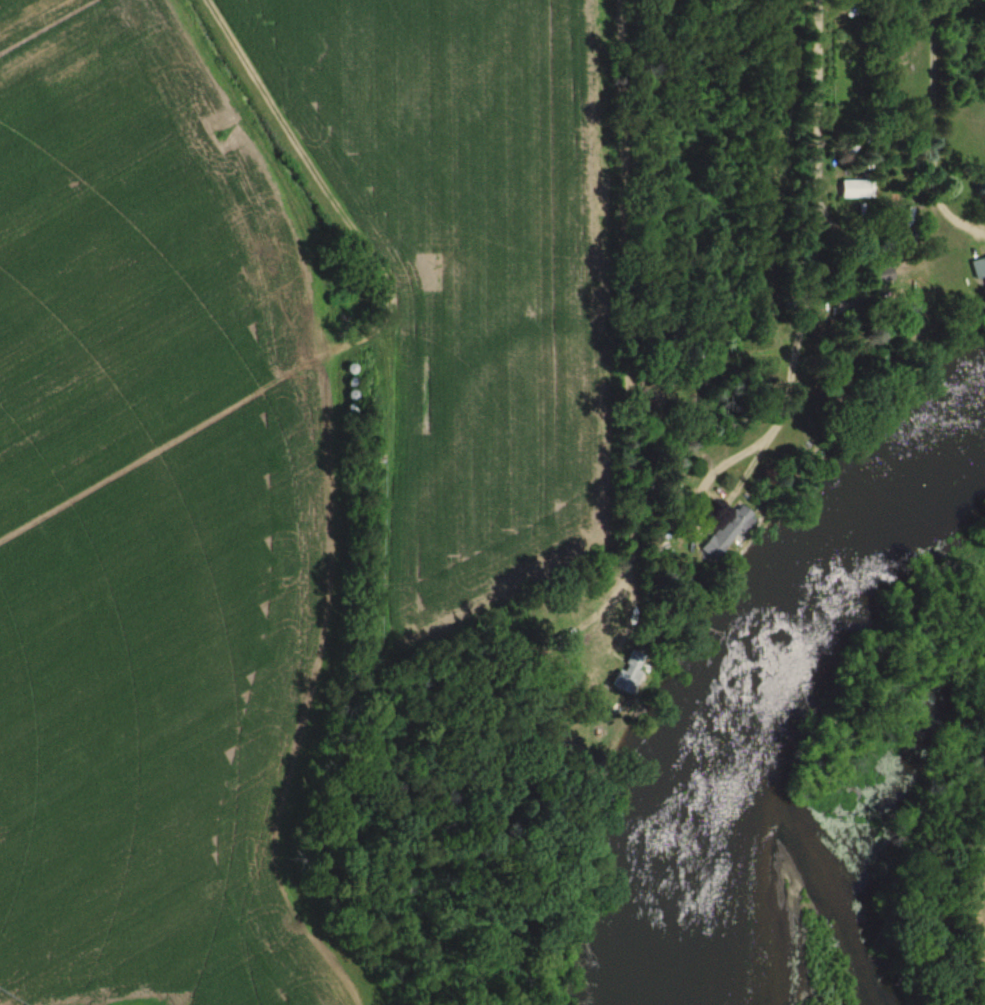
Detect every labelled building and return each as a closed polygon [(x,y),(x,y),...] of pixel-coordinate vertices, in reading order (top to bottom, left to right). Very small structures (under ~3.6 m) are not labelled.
[(841,180),(841,199),(872,199),(872,180),(841,180)] [(984,279),(984,284),(984,258),(971,261),(974,281),(984,279)] [(877,292),(893,290),(890,264),(874,266),(877,292)] [(699,550),(713,562),(753,516),(739,504),(699,550)]
